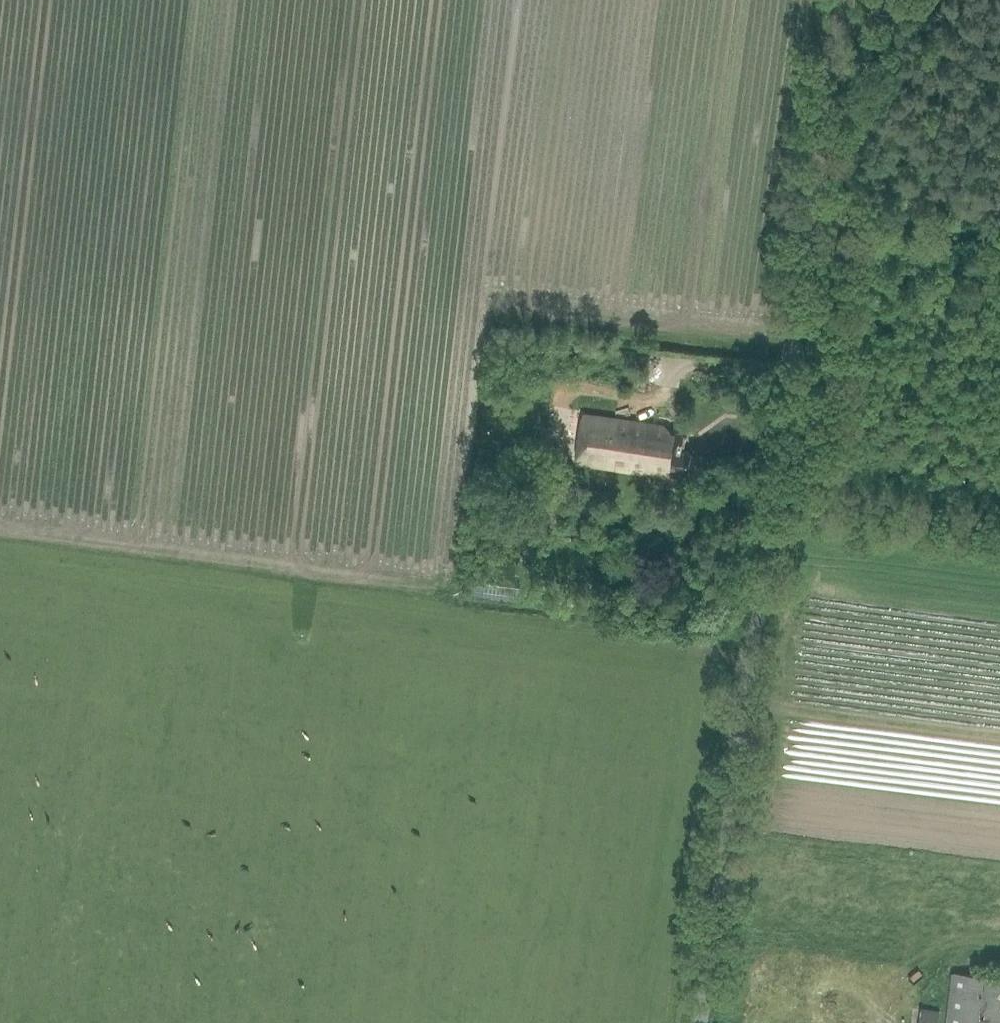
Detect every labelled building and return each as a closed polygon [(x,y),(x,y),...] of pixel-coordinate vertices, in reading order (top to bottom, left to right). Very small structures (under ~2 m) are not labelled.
[(687,438),(685,437),(686,433),(670,431),(671,426),(584,414),(577,464),(680,478),(681,472),(689,473),(692,453),(683,451),(684,447),(685,446),(687,438)] [(952,972),(947,1022),(999,1022),(999,978),(952,972)] [(920,1022),(939,1022),(941,1012),(921,1009),(920,1022)]
